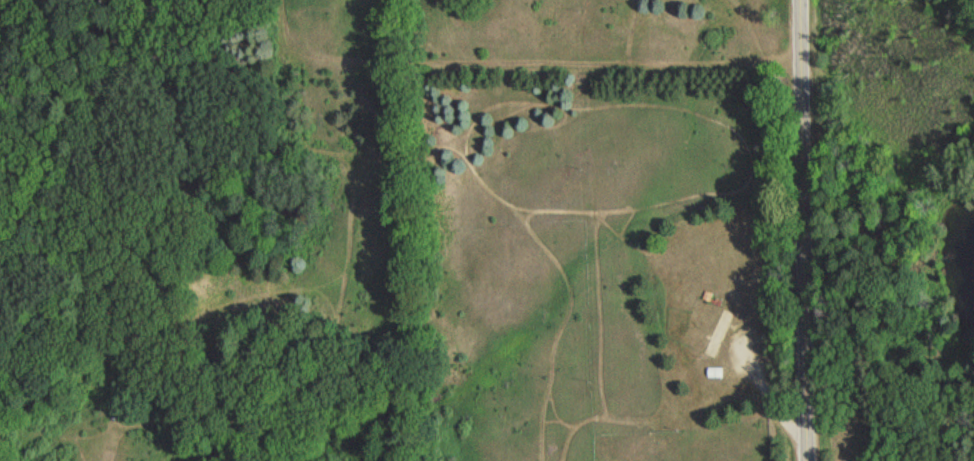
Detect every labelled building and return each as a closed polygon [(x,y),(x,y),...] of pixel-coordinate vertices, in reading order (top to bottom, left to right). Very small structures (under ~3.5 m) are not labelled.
[(734,314),(722,309),(703,354),(716,359),(734,314)]
